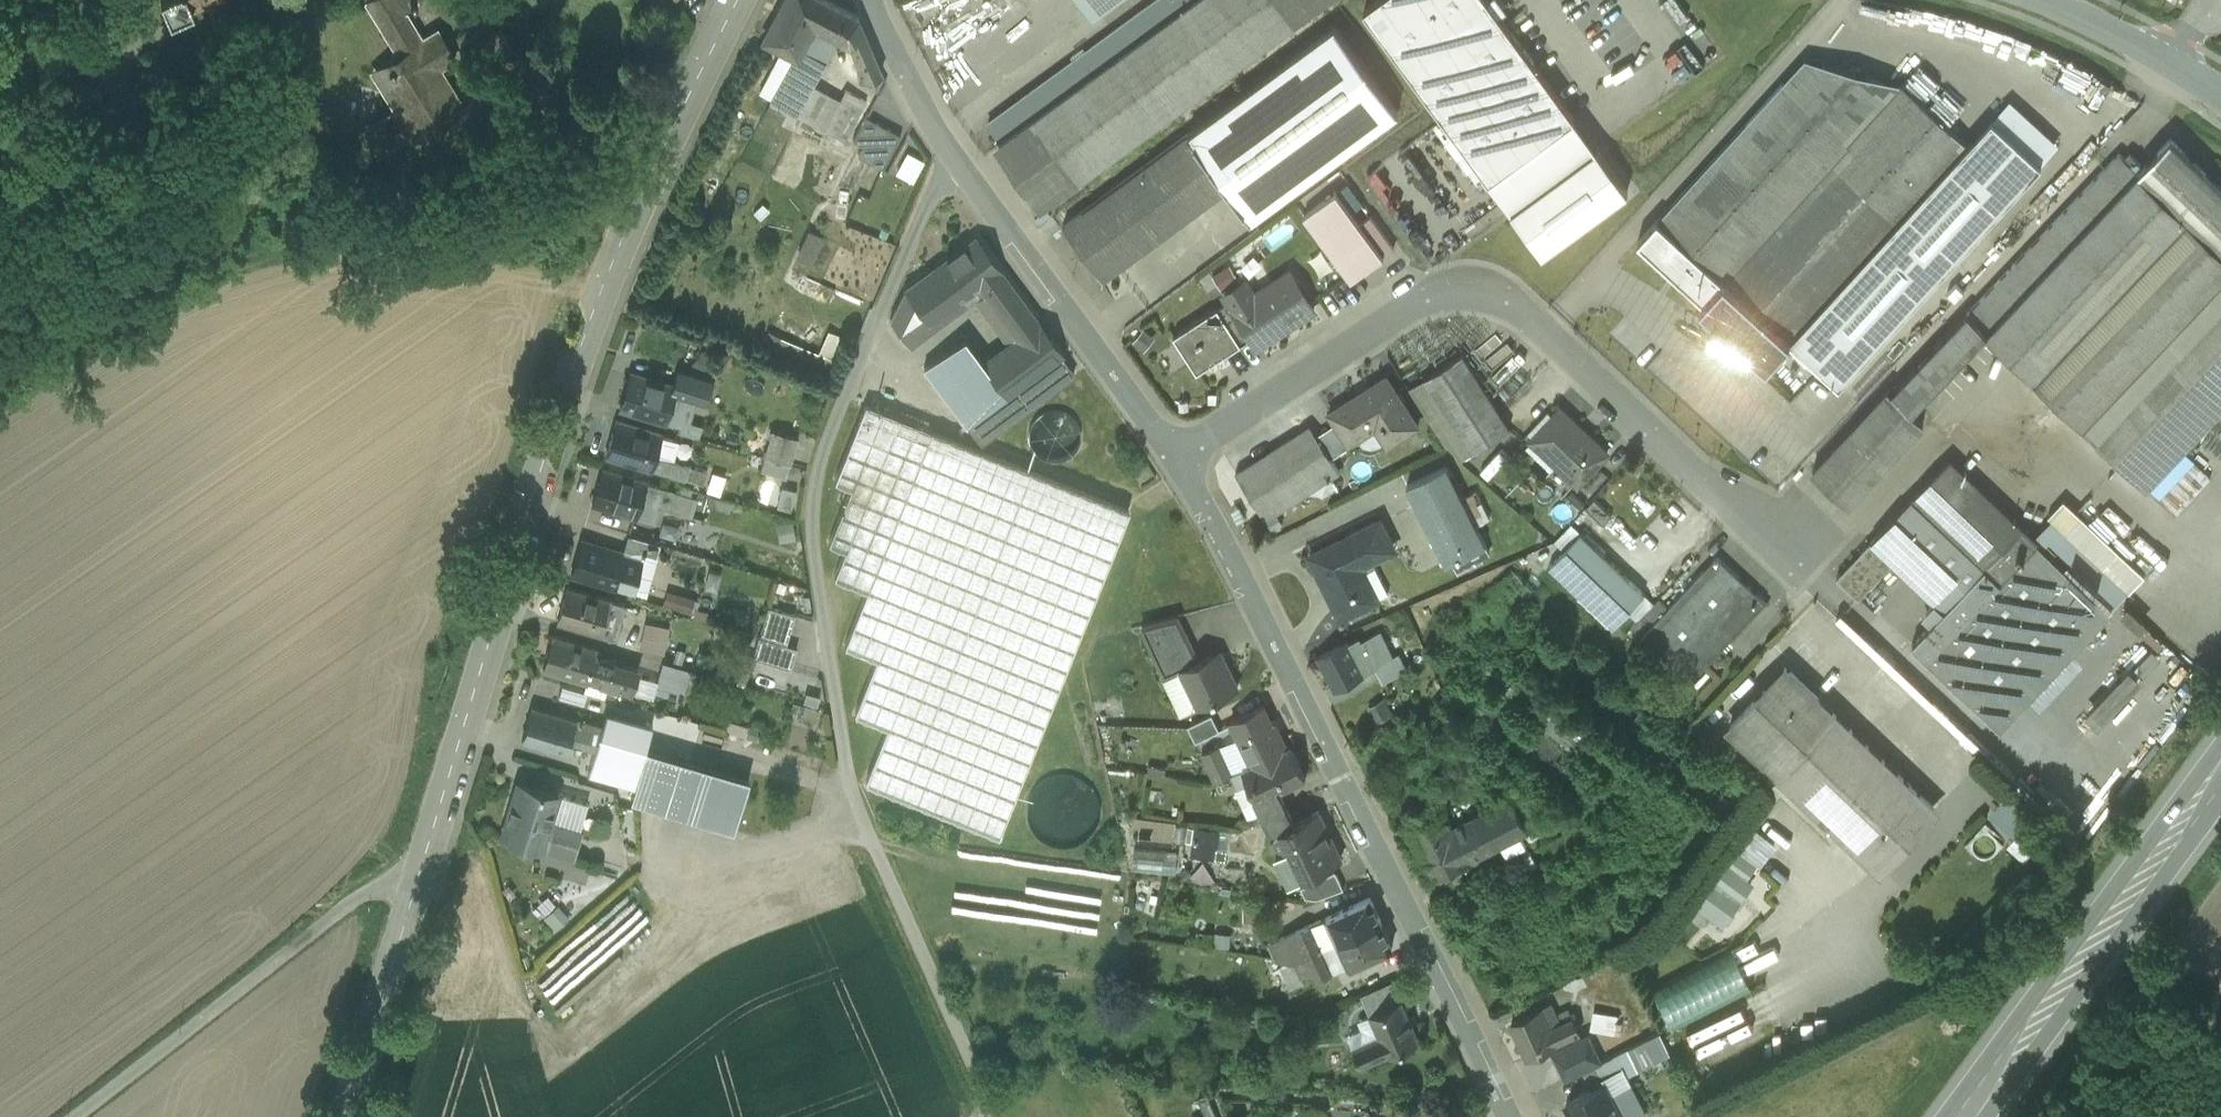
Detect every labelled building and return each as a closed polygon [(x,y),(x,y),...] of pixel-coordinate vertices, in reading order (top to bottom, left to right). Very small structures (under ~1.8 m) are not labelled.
[(171,19),(185,12),(188,18),(202,12),(199,6),(213,0),(162,0),(171,19)] [(365,1),(401,59),(388,67),(390,71),(382,76),(404,111),(380,126),(391,143),(376,152),(378,153),(410,134),(413,139),(464,107),(439,67),(454,57),(437,28),(422,37),(405,9),(417,2),(416,0),(367,0),(365,1)] [(828,0),(783,0),(763,36),(796,54),(813,24),(817,27),(840,39),(850,45),(861,26),(856,16),(828,0)] [(1021,99),(1080,180),(1326,0),(1156,0),(1021,99)] [(1095,13),(1113,0),(1086,0),(1095,13)] [(1488,0),(1377,0),(1364,9),(1443,117),(1477,164),(1468,171),(1478,184),(1487,177),(1489,180),(1575,118),(1488,0)] [(881,71),(861,26),(850,45),(852,49),(848,51),(852,59),(855,57),(856,60),(858,76),(874,84),(881,71)] [(1336,26),(1189,133),(1230,188),(1229,189),(1252,219),(1399,111),(1336,26)] [(798,62),(821,74),(840,39),(817,27),(798,62)] [(501,28),(476,42),(481,51),(506,36),(501,28)] [(506,36),(481,51),(496,75),(520,61),(506,36)] [(1805,58),(1783,82),(1848,142),(1902,83),(1805,58)] [(793,59),(771,100),(799,115),(815,85),(821,74),(798,62),(793,59)] [(1945,122),(1965,100),(1920,60),(1900,81),(1945,122)] [(94,77),(71,86),(79,109),(103,100),(94,77)] [(1783,82),(1657,219),(1724,280),(1833,162),(1850,143),(1848,142),(1783,82)] [(1969,144),(1902,83),(1848,142),(1850,143),(1833,162),(1898,221),(1969,144)] [(841,99),(815,85),(799,115),(843,139),(865,101),(845,90),(841,99)] [(1080,180),(1021,99),(988,123),(1047,204),(1080,180)] [(2010,99),(1992,118),(2041,163),(2059,144),(2010,99)] [(762,146),(775,123),(785,129),(791,116),(773,106),(742,163),(758,172),(770,150),(762,146)] [(900,135),(865,116),(853,139),(864,145),(888,157),(900,135)] [(1443,117),(1432,125),(1467,172),(1468,171),(1477,164),(1443,117)] [(1511,210),(1596,147),(1575,118),(1489,180),(1511,210)] [(1898,221),(1789,339),(1791,341),(1838,384),(2041,163),(1992,118),(1969,144),(1898,221)] [(1189,133),(1083,212),(1123,266),(1229,189),(1230,188),(1189,133)] [(2138,170),(2119,152),(1967,313),(1993,338),(2082,423),(2158,495),(2192,458),(2181,448),(2220,405),(2220,186),(2170,137),(2138,170)] [(888,157),(864,145),(858,155),(882,168),(888,157)] [(1596,147),(1511,210),(1543,254),(1629,191),(1596,147)] [(1833,162),(1724,280),(1789,339),(1898,221),(1833,162)] [(1303,216),(1351,280),(1384,256),(1360,223),(1337,191),(1303,216)] [(1471,234),(1505,211),(1499,201),(1465,224),(1471,234)] [(1123,266),(1083,212),(1063,226),(1103,281),(1123,266)] [(1360,223),(1384,256),(1395,247),(1371,214),(1360,223)] [(1724,280),(1657,219),(1637,241),(1673,274),(1704,302),(1724,280)] [(812,292),(823,234),(801,230),(795,259),(808,262),(802,290),(812,292)] [(977,236),(945,259),(970,293),(978,287),(1000,270),(1001,269),(977,236)] [(945,259),(905,289),(933,326),(940,321),(937,317),(970,293),(945,259)] [(1036,319),(1000,270),(978,287),(1014,335),(1036,319)] [(1290,272),(1254,295),(1245,281),(1225,294),(1230,301),(1252,337),(1258,345),(1314,309),(1290,272)] [(1789,339),(1724,280),(1704,302),(1701,306),(1714,318),(1748,349),(1767,366),(1791,341),(1789,339)] [(1252,337),(1230,301),(1219,308),(1241,344),(1252,337)] [(1218,307),(1174,336),(1197,372),(1241,344),(1219,308),(1218,307)] [(1967,313),(1893,391),(1912,409),(1981,337),(1987,343),(1993,338),(1967,313)] [(1014,335),(980,360),(1007,395),(1060,356),(1063,354),(1037,318),(1036,319),(1014,335)] [(1748,349),(1714,318),(1709,327),(1706,333),(1717,339),(1745,354),(1748,349)] [(951,350),(926,369),(967,425),(977,417),(951,382),(966,370),(951,350)] [(1510,426),(1462,353),(1425,376),(1474,450),(1510,426)] [(1007,395),(977,417),(991,436),(1074,374),(1060,356),(1007,395)] [(1007,395),(980,360),(966,370),(951,382),(977,417),(1007,395)] [(675,384),(632,371),(621,406),(664,419),(674,388),(675,384)] [(705,382),(682,375),(678,389),(696,394),(701,396),(705,382)] [(1384,375),(1326,413),(1346,444),(1380,422),(1393,442),(1416,425),(1384,375)] [(678,389),(674,388),(664,419),(678,423),(687,425),(688,421),(696,394),(678,389)] [(1890,389),(1813,471),(1847,502),(1924,420),(1912,409),(1893,391),(1890,389)] [(1129,511),(864,405),(834,481),(851,487),(828,543),(845,549),(834,577),(867,590),(844,645),(877,659),(855,714),(888,727),(866,782),(998,836),(1129,511)] [(1608,452),(1561,407),(1531,439),(1579,484),(1608,452)] [(1077,456),(1076,412),(1030,414),(1032,458),(1077,456)] [(991,436),(977,417),(967,425),(981,443),(991,436)] [(660,433),(616,420),(606,455),(650,468),(654,454),(660,433)] [(702,425),(688,421),(687,425),(678,423),(676,431),(698,438),(702,425)] [(1309,426),(1236,473),(1266,519),(1339,472),(1309,426)] [(798,438),(772,430),(764,457),(790,464),(798,438)] [(690,465),(654,454),(650,468),(686,479),(690,465)] [(2111,611),(1949,458),(1875,536),(1949,605),(1912,644),(1985,712),(2058,635),(2074,651),(2111,611)] [(2158,495),(2157,496),(2175,514),(2211,476),(2192,458),(2158,495)] [(707,470),(690,465),(686,479),(703,484),(707,470)] [(1487,543),(1447,465),(1407,486),(1448,564),(1487,543)] [(646,479),(602,466),(591,501),(636,515),(641,497),(646,479)] [(662,484),(646,479),(641,497),(657,502),(662,484)] [(686,491),(662,484),(657,502),(655,507),(679,514),(686,491)] [(774,504),(788,509),(794,490),(780,485),(774,504)] [(1599,525),(1610,511),(1590,497),(1580,511),(1599,525)] [(2145,574),(2064,498),(2049,515),(2129,591),(2145,574)] [(1379,521),(1311,556),(1341,617),(1374,600),(1356,563),(1391,546),(1379,521)] [(1572,522),(1555,540),(1564,549),(1581,532),(1581,531),(1572,522)] [(1645,593),(1581,532),(1564,549),(1549,565),(1614,626),(1628,611),(1645,593)] [(659,543),(627,533),(623,546),(642,552),(656,556),(659,543)] [(622,552),(580,539),(570,573),(614,586),(616,580),(632,585),(642,552),(623,546),(622,552)] [(1668,606),(1641,635),(1690,681),(1766,601),(1717,555),(1668,606)] [(610,599),(568,586),(558,618),(599,632),(610,599)] [(661,602),(690,611),(694,597),(665,588),(661,602)] [(1645,593),(1628,611),(1637,620),(1655,602),(1645,593)] [(1637,620),(1632,626),(1641,635),(1668,606),(1659,597),(1655,602),(1637,620)] [(610,599),(599,632),(613,636),(624,603),(610,599)] [(794,615),(770,607),(760,637),(786,644),(794,615)] [(1178,616),(1141,626),(1149,644),(1159,639),(1189,640),(1178,616)] [(668,628),(647,622),(641,647),(662,653),(668,628)] [(595,647),(553,635),(543,667),(586,680),(587,677),(593,654),(595,647)] [(1347,644),(1345,640),(1316,655),(1333,688),(1377,665),(1381,663),(1380,662),(1368,638),(1361,642),(1359,638),(1347,644)] [(1189,640),(1159,639),(1149,644),(1165,677),(1181,670),(1180,669),(1199,659),(1189,640)] [(2097,727),(2170,653),(2157,640),(2129,668),(2125,664),(2080,710),(2097,727)] [(1398,652),(1380,662),(1381,663),(1377,665),(1384,678),(1406,666),(1398,652)] [(1199,659),(1180,669),(1181,670),(1165,677),(1163,679),(1166,684),(1167,684),(1182,715),(1238,687),(1222,654),(1213,658),(1211,653),(1199,659)] [(639,667),(593,654),(587,677),(632,690),(639,667)] [(680,667),(659,661),(650,690),(671,696),(680,667)] [(1786,667),(1730,727),(1752,747),(1808,688),(1786,667)] [(587,691),(562,684),(558,697),(583,704),(587,691)] [(1900,775),(1808,688),(1752,747),(1844,834),(1900,775)] [(805,694),(800,714),(812,717),(817,696),(805,694)] [(1275,731),(1263,704),(1231,720),(1245,749),(1251,746),(1259,761),(1287,747),(1278,729),(1275,731)] [(575,718),(531,705),(522,739),(564,751),(568,740),(575,718)] [(2152,740),(2161,721),(2141,711),(2132,731),(2152,740)] [(1212,715),(1188,726),(1196,742),(1220,730),(1212,715)] [(629,738),(601,729),(601,726),(575,718),(568,740),(594,748),(586,775),(616,783),(625,752),(627,745),(629,738)] [(692,765),(627,745),(625,752),(640,758),(632,783),(629,781),(628,786),(681,802),(692,765)] [(1233,774),(1219,746),(1202,755),(1215,782),(1233,774)] [(1259,761),(1242,769),(1244,773),(1250,770),(1254,777),(1248,781),(1257,799),(1257,800),(1278,790),(1305,777),(1290,746),(1287,747),(1259,761)] [(640,758),(625,752),(616,783),(627,787),(628,786),(629,781),(632,783),(640,758)] [(692,765),(681,802),(699,807),(711,770),(692,765)] [(1072,777),(1067,776),(1061,775),(1053,777),(1048,779),(1045,780),(1041,783),(1037,786),(1034,789),(1031,793),(1029,799),(1028,802),(1027,805),(1027,811),(1027,817),(1028,822),(1029,825),(1031,828),(1032,831),(1035,834),(1037,837),(1040,839),(1042,841),(1045,843),(1048,845),(1052,846),(1057,847),(1064,848),(1071,847),(1076,845),(1082,843),(1085,840),(1088,838),(1091,834),(1094,830),(1097,825),(1098,821),(1099,818),(1099,811),(1099,805),(1097,801),(1096,796),(1093,792),(1090,787),(1086,784),(1083,782),(1080,780),(1076,778),(1072,777)] [(1900,775),(1844,834),(1877,865),(1933,805),(1900,775)] [(558,791),(522,780),(510,815),(507,814),(500,835),(539,848),(540,846),(550,817),(558,791)] [(1507,787),(1506,785),(1486,796),(1492,807),(1477,815),(1493,846),(1528,828),(1524,819),(1507,787)] [(1278,790),(1257,800),(1257,799),(1256,800),(1264,817),(1286,807),(1278,790)] [(587,801),(558,791),(550,817),(579,826),(587,801)] [(1477,815),(1452,827),(1436,796),(1403,812),(1436,875),(1493,846),(1477,815)] [(1286,807),(1264,817),(1272,833),(1294,822),(1286,807)] [(1761,818),(1750,810),(1735,831),(1746,838),(1761,818)] [(1326,842),(1312,814),(1294,822),(1272,833),(1281,852),(1288,849),(1302,878),(1341,859),(1332,840),(1326,842)] [(579,826),(550,817),(540,846),(572,856),(582,827),(579,826)] [(1131,849),(1131,867),(1172,867),(1172,849),(1131,849)] [(1546,868),(1531,876),(1553,915),(1568,907),(1549,872),(1546,868)] [(1335,871),(1301,887),(1306,897),(1306,896),(1317,898),(1344,888),(1335,871)] [(1732,892),(1705,872),(1699,881),(1704,885),(1692,901),(1713,917),(1732,892)] [(1370,897),(1326,917),(1337,941),(1381,921),(1370,897)] [(555,902),(541,915),(553,927),(566,914),(555,902)] [(1381,921),(1337,941),(1348,965),(1392,945),(1381,921)] [(1321,949),(1310,924),(1296,931),(1307,955),(1321,949)] [(1296,931),(1283,937),(1294,962),(1307,955),(1296,931)] [(1732,946),(1653,986),(1675,1029),(1754,989),(1732,946)] [(1321,949),(1307,955),(1314,970),(1318,979),(1332,973),(1321,949)] [(1307,955),(1294,962),(1301,976),(1314,970),(1307,955)] [(1294,962),(1280,968),(1289,988),(1304,981),(1301,976),(1294,962)] [(1403,999),(1370,1014),(1380,1035),(1388,1054),(1389,1055),(1422,1040),(1403,999)] [(1551,1003),(1512,1022),(1528,1057),(1580,1032),(1569,1008),(1556,1014),(1551,1003)] [(1617,1016),(1594,1011),(1593,1029),(1602,1030),(1614,1031),(1617,1016)] [(1602,1030),(1593,1029),(1591,1054),(1601,1055),(1602,1030)] [(1380,1035),(1353,1047),(1362,1066),(1388,1054),(1380,1035)] [(1620,1052),(1583,1070),(1590,1084),(1627,1065),(1620,1052)] [(1611,1093),(1605,1081),(1567,1101),(1575,1116),(1640,1116),(1632,1101),(1629,1103),(1622,1087),(1611,1093)]
